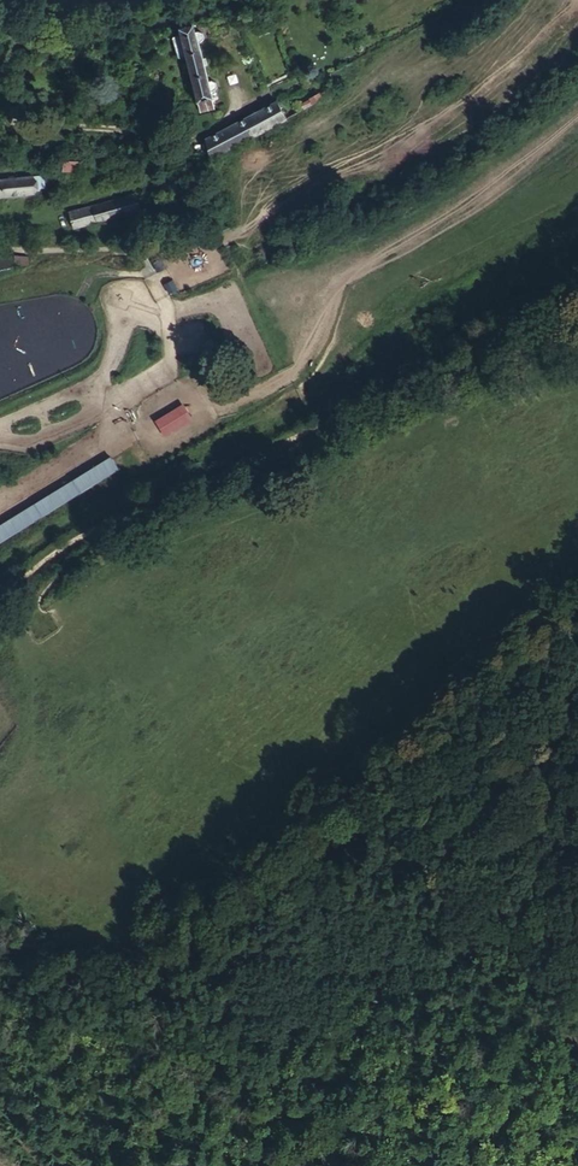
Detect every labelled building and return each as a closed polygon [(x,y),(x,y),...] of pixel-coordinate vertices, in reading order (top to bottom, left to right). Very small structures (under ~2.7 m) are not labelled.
[(38,17),(25,17),(25,27),(38,27),(38,17)] [(198,44),(195,34),(193,24),(179,28),(180,35),(172,37),(177,60),(186,58),(196,104),(198,104),(200,113),(212,110),(210,101),(211,100),(210,93),(207,84),(198,44)] [(195,34),(198,44),(201,43),(204,39),(202,32),(195,34)] [(207,84),(210,93),(214,92),(217,89),(216,84),(213,82),(207,84)] [(302,107),(304,111),(332,96),(329,92),(320,96),(319,94),(309,100),(310,102),(302,107)] [(205,141),(211,161),(287,121),(277,103),(205,141)] [(81,161),(63,160),(63,173),(81,173),(81,161)] [(0,182),(0,198),(45,193),(44,177),(0,182)] [(108,221),(139,212),(136,197),(59,218),(61,226),(70,223),(73,231),(108,221)] [(139,212),(108,221),(111,228),(141,219),(139,212)] [(0,262),(0,273),(15,270),(16,271),(29,268),(28,259),(13,258),(0,262)]
